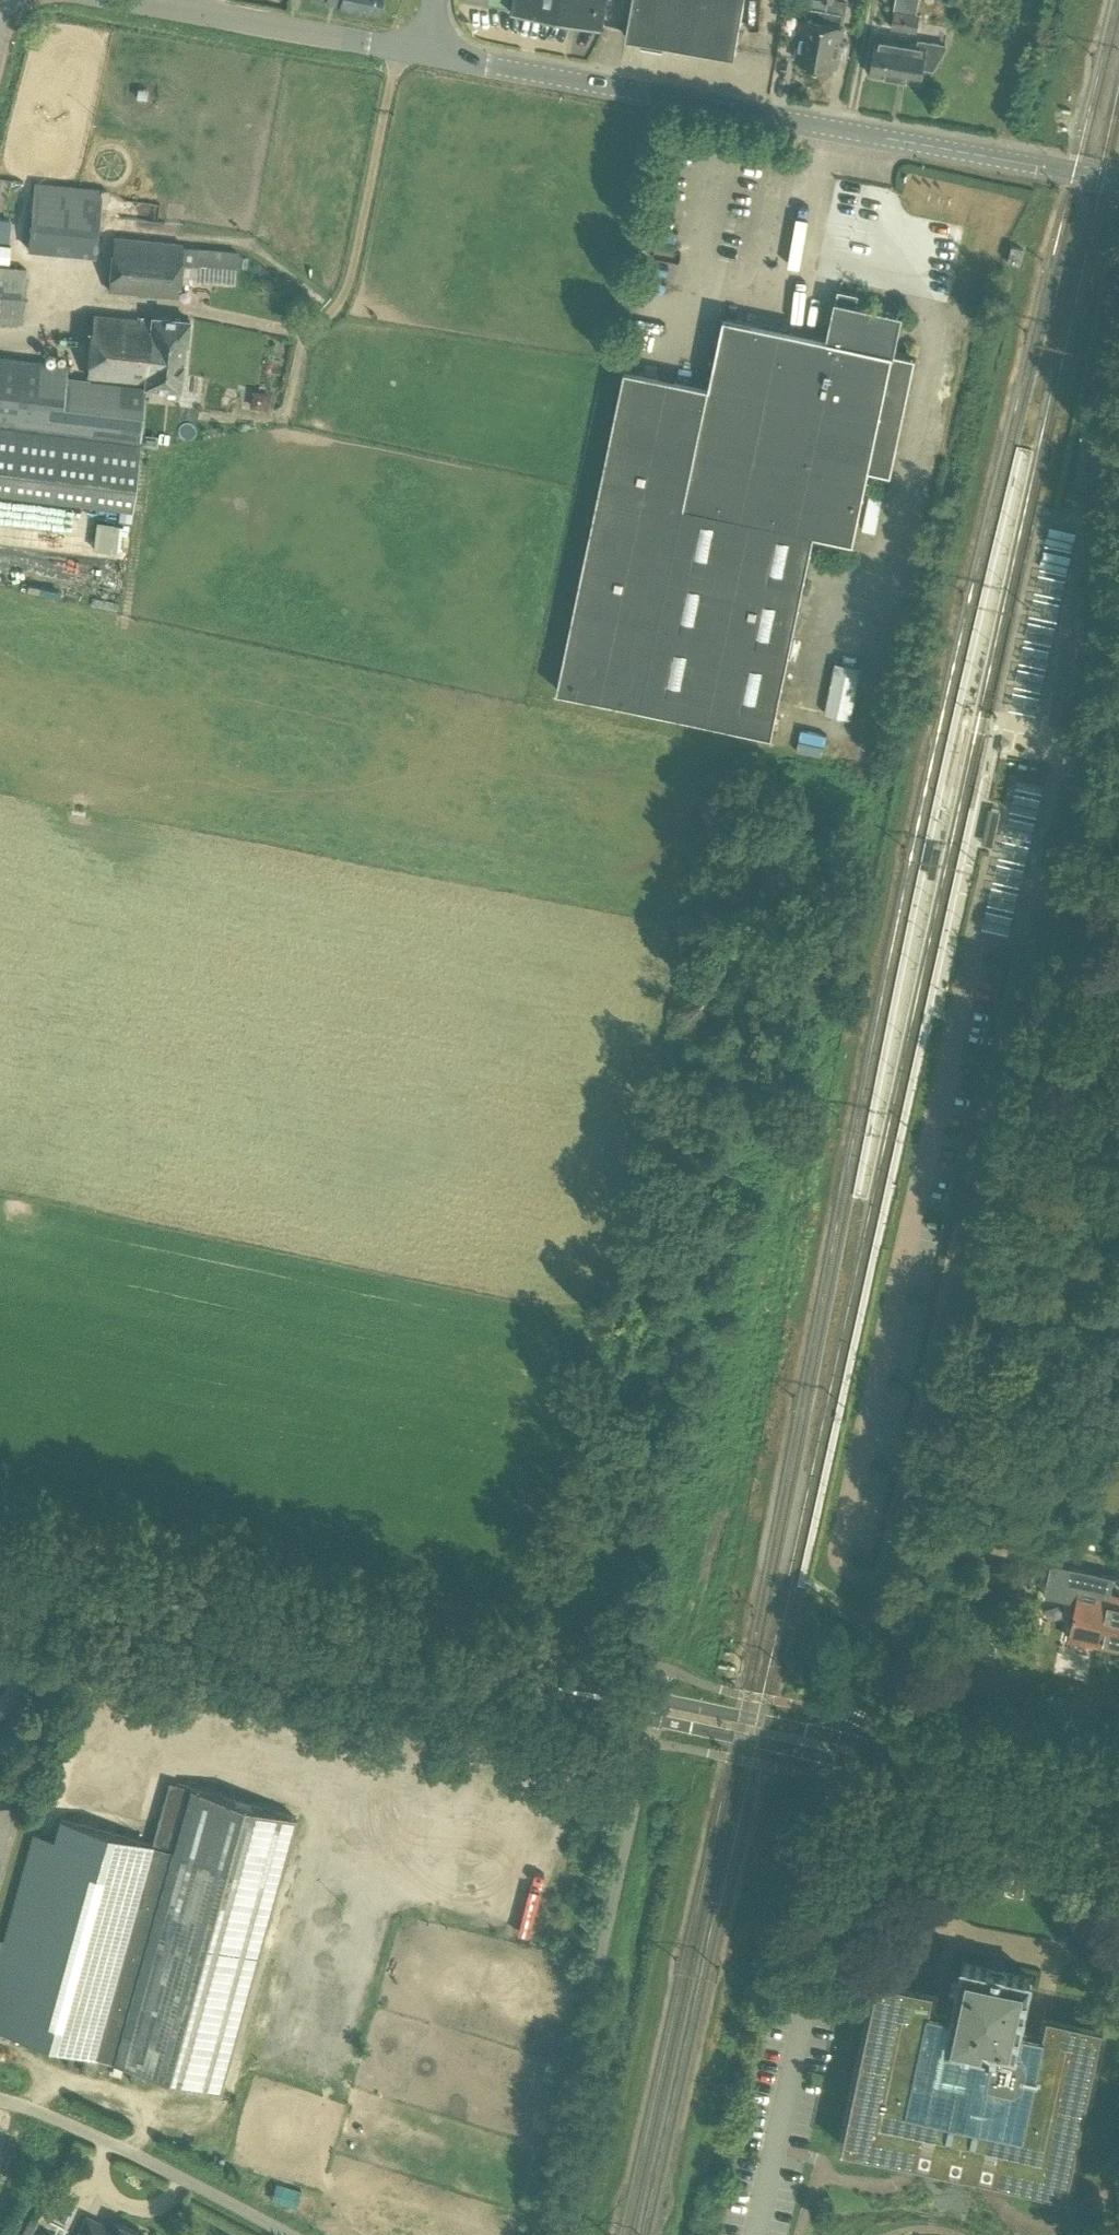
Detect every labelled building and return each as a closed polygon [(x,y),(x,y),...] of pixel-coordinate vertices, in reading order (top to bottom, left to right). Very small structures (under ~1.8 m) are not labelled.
[(339,2),(339,3),(377,11),(379,0),(329,0),(339,2)] [(513,13),(602,29),(607,0),(515,0),(513,13)] [(736,56),(746,0),(633,0),(627,36),(736,56)] [(821,0),(820,0),(811,0),(808,18),(805,18),(798,60),(817,63),(828,1),(838,3),(838,1),(838,0),(821,0)] [(915,12),(917,0),(896,0),(894,10),(915,12)] [(828,1),(817,63),(837,66),(843,24),(842,24),(846,2),(838,1),(838,3),(828,1)] [(915,12),(894,10),(892,27),(918,31),(921,13),(915,12)] [(870,72),(922,82),(925,68),(932,69),(945,48),(945,45),(918,40),(917,44),(876,37),(870,72)] [(28,249),(96,257),(102,188),(34,181),(28,249)] [(113,234),(108,289),(178,296),(180,281),(195,282),(197,262),(237,266),(238,252),(195,248),(183,247),(183,242),(113,234)] [(659,242),(657,252),(683,259),(686,248),(659,242)] [(1011,246),(1008,262),(1020,265),(1023,249),(1011,246)] [(18,264),(19,248),(0,247),(0,263),(18,264)] [(21,321),(26,269),(0,266),(0,319),(21,321)] [(558,689),(773,735),(816,533),(855,542),(870,469),(892,473),(916,357),(894,352),(902,315),(856,305),(858,295),(841,292),(839,301),(838,301),(830,339),(727,318),(712,386),(627,368),(558,689)] [(88,376),(146,382),(153,321),(94,315),(88,376)] [(153,316),(153,321),(146,382),(146,385),(180,389),(185,342),(188,343),(190,320),(153,316)] [(133,507),(146,391),(67,381),(69,363),(0,355),(0,490),(133,507)] [(252,406),(265,408),(267,395),(254,393),(252,406)] [(101,557),(102,540),(67,537),(69,518),(0,513),(0,549),(101,557)] [(1065,551),(1061,560),(1078,567),(1082,558),(1065,551)] [(1049,629),(1045,640),(1069,648),(1073,637),(1049,629)] [(1064,694),(1065,658),(1056,657),(1056,648),(1040,647),(1039,693),(1064,694)] [(1032,729),(1057,731),(1060,703),(1035,701),(1032,729)] [(1035,804),(1030,820),(1045,825),(1051,809),(1035,804)] [(1044,842),(1047,830),(1027,826),(1025,837),(1044,842)] [(1015,871),(1013,883),(1033,887),(1035,875),(1015,871)] [(1010,894),(1007,906),(1031,912),(1034,900),(1010,894)] [(1021,931),(1024,921),(1005,915),(1002,925),(1021,931)] [(1118,1650),(1118,1595),(1109,1593),(1108,1597),(1080,1591),(1069,1639),(1118,1650)] [(0,1957),(0,2029),(220,2090),(297,1816),(178,1782),(172,1803),(166,1801),(154,1843),(62,1817),(57,1838),(35,1832),(0,1957)] [(15,1807),(0,1803),(0,1860),(15,1807)] [(931,2008),(935,1988),(879,1976),(842,2146),(887,2156),(897,2110),(921,2115),(921,2117),(922,2119),(922,2120),(924,2121),(926,2122),(928,2122),(930,2121),(931,2120),(932,2119),(933,2117),(949,2121),(948,2124),(945,2137),(955,2139),(958,2126),(957,2126),(958,2123),(1024,2136),(1015,2182),(1070,2194),(1105,2024),(1049,2012),(1045,2032),(1022,2028),(1033,1976),(965,1962),(954,2013),(931,2008)] [(148,2232),(111,2215),(106,2224),(86,2214),(77,2234),(147,2234),(148,2232)]
